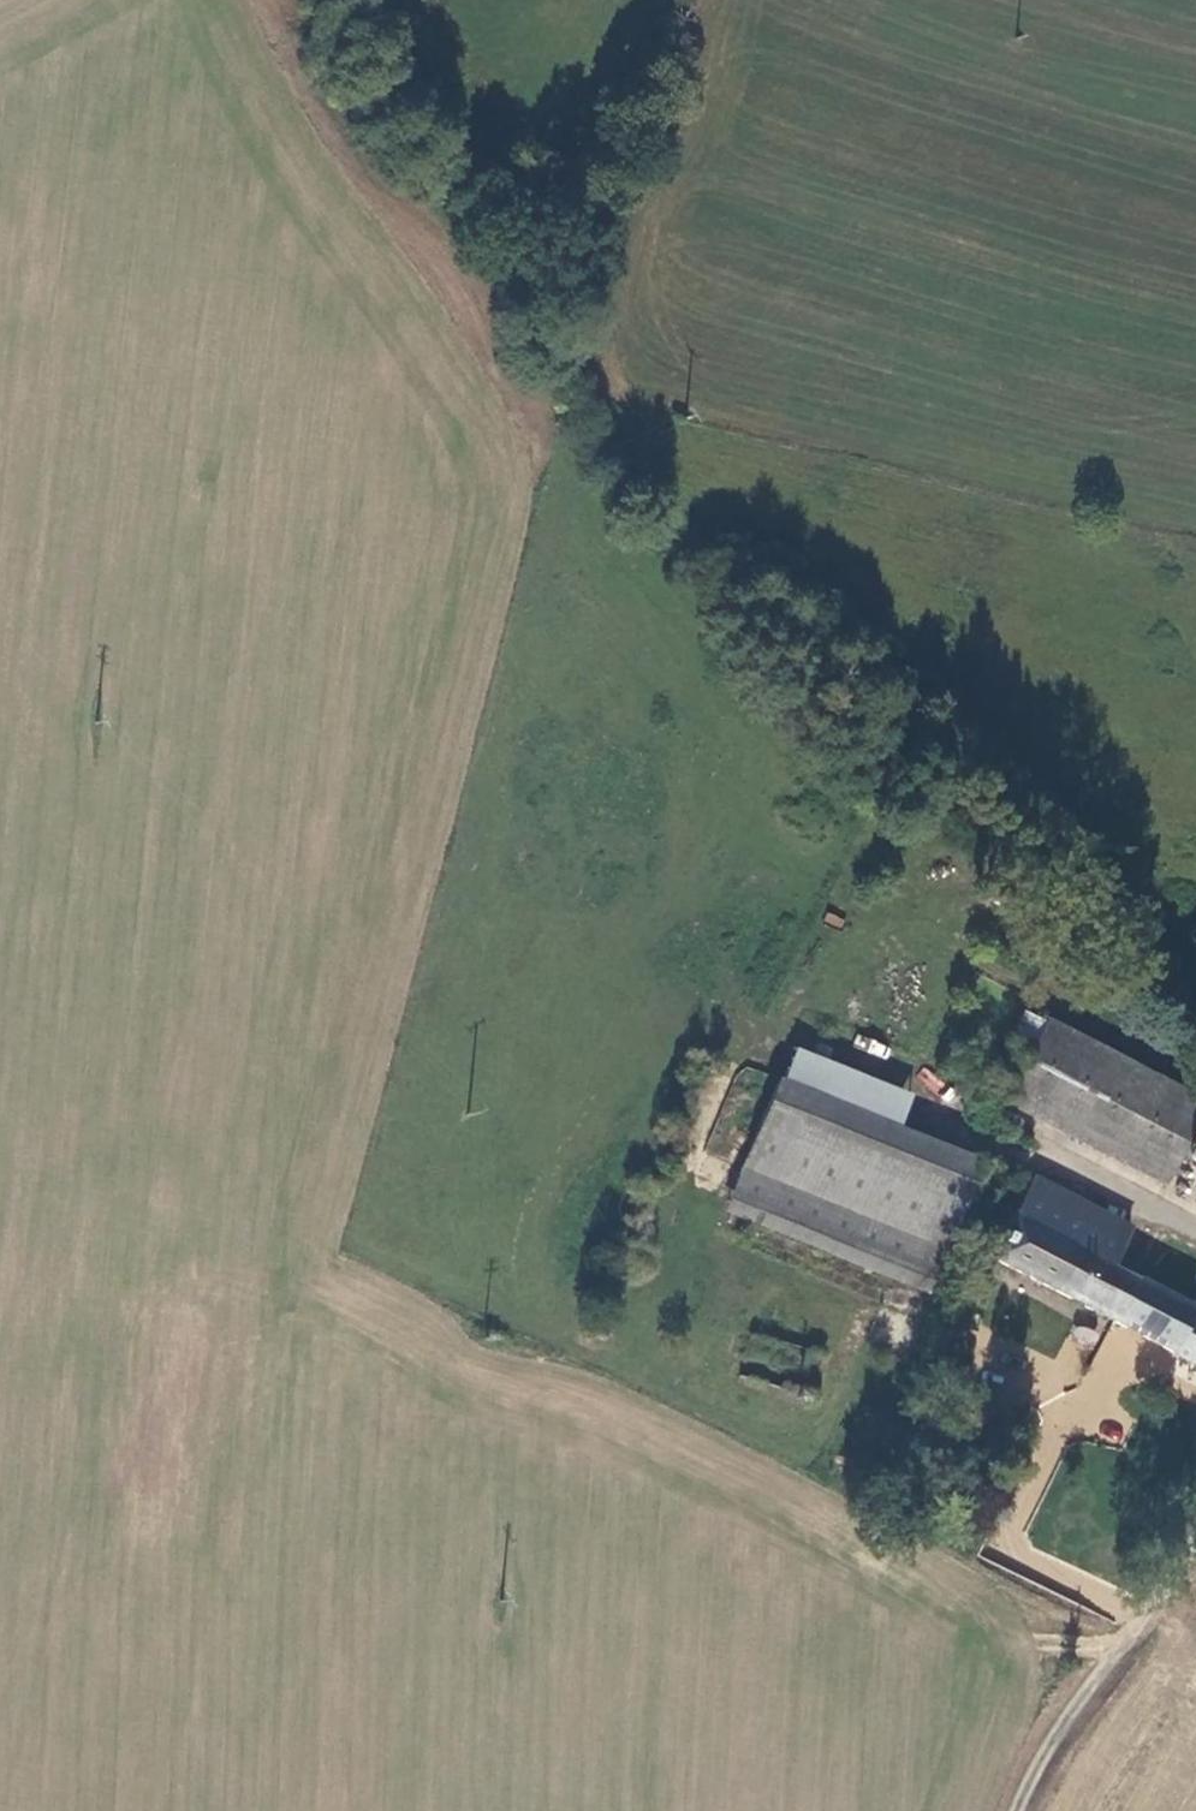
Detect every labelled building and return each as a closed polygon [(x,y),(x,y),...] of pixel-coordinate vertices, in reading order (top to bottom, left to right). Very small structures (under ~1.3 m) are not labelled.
[(1067,968),(1065,972),(1044,1017),(1027,1054),(1182,1127),(1195,1099),(1195,1029),(1067,968)] [(921,1287),(973,1163),(891,1129),(904,1098),(785,1048),(722,1200),(921,1287)] [(987,1264),(1113,1325),(1136,1278),(1111,1265),(1131,1227),(1029,1179),(1011,1215),(999,1208),(979,1247),(992,1254),(987,1264)] [(1189,1305),(1136,1278),(1113,1325),(1195,1366),(1195,1293),(1189,1305)]
